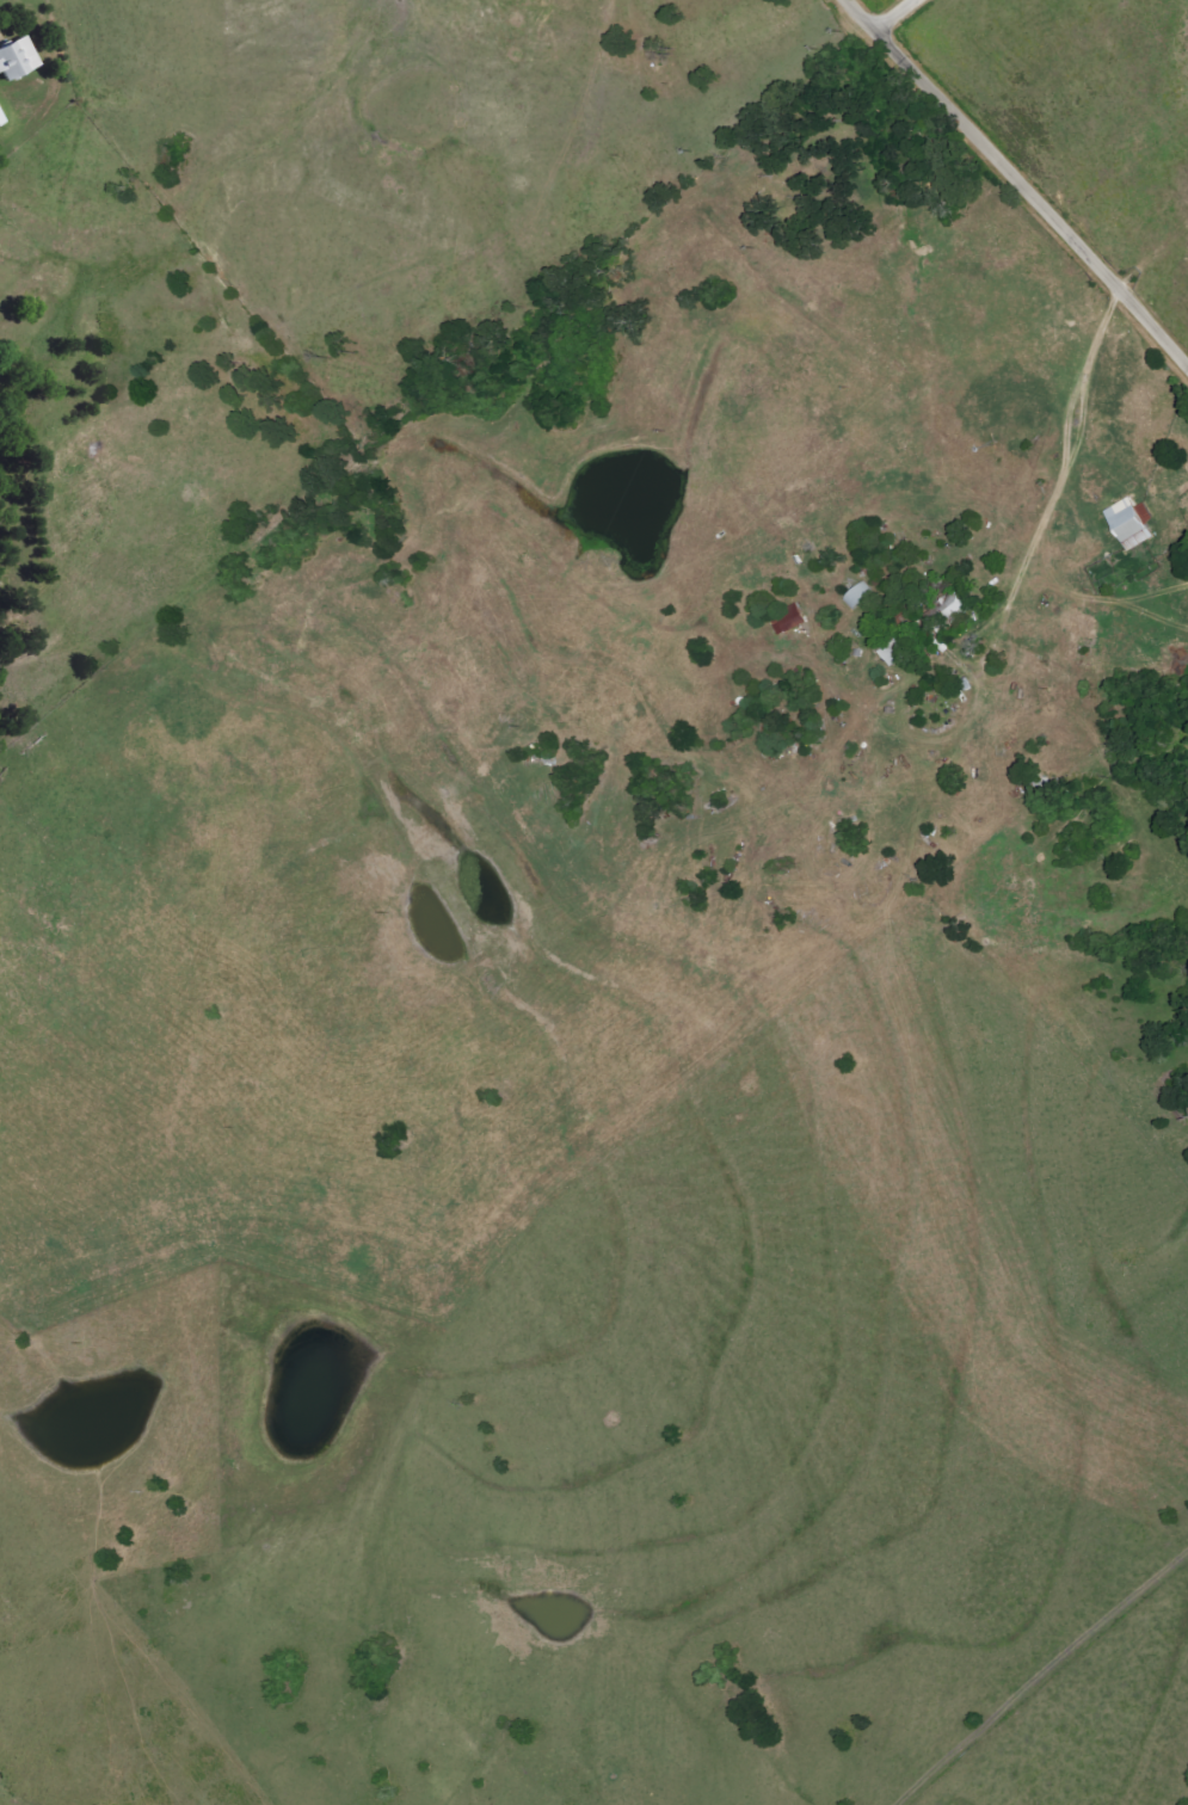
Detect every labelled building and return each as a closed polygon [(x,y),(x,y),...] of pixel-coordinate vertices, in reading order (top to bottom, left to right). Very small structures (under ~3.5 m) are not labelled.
[(3,81),(36,67),(22,35),(0,45),(0,76),(3,81)] [(1122,554),(1149,542),(1130,499),(1103,511),(1122,554)] [(778,637),(806,624),(798,607),(770,620),(778,637)]
